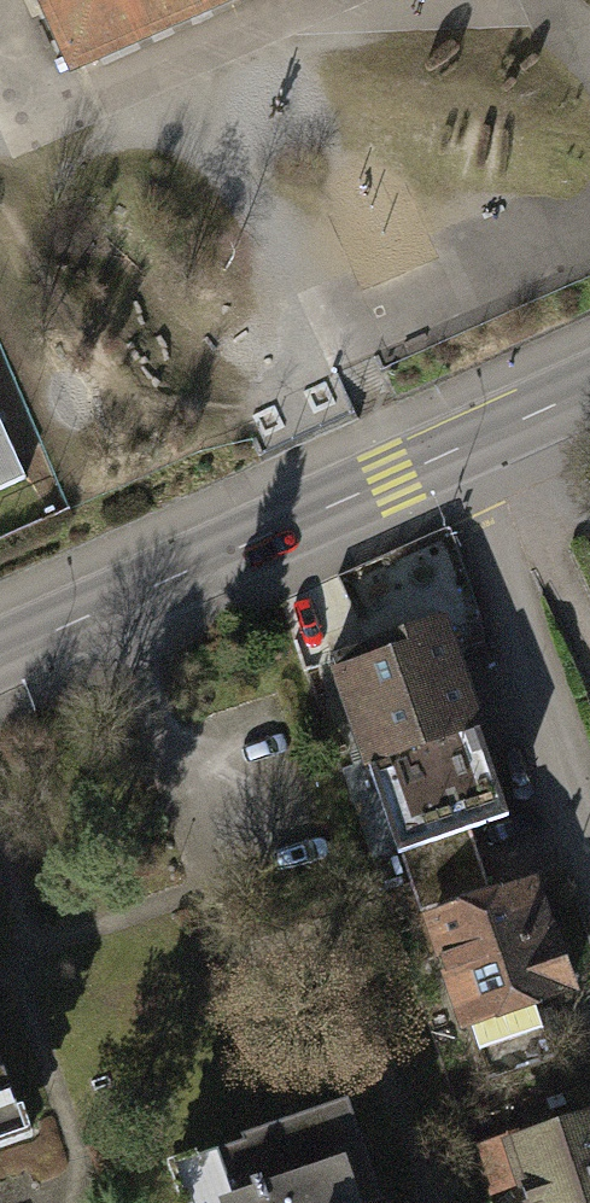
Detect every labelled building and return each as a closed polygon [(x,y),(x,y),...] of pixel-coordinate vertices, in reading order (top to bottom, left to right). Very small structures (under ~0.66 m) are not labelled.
[(74,67),(223,0),(44,0),(74,67)] [(24,477),(0,422),(0,488),(24,477)] [(442,618),(334,655),(421,911),(491,887),(471,828),(509,816),(442,618)] [(533,887),(437,919),(489,1075),(555,1054),(537,1000),(572,989),(553,933),(549,934),(533,887)] [(10,1097),(0,1070),(0,1101),(10,1097)] [(499,1126),(526,1202),(589,1202),(589,1094),(499,1126)] [(197,1157),(213,1202),(376,1202),(382,1201),(349,1105),(197,1157)]
